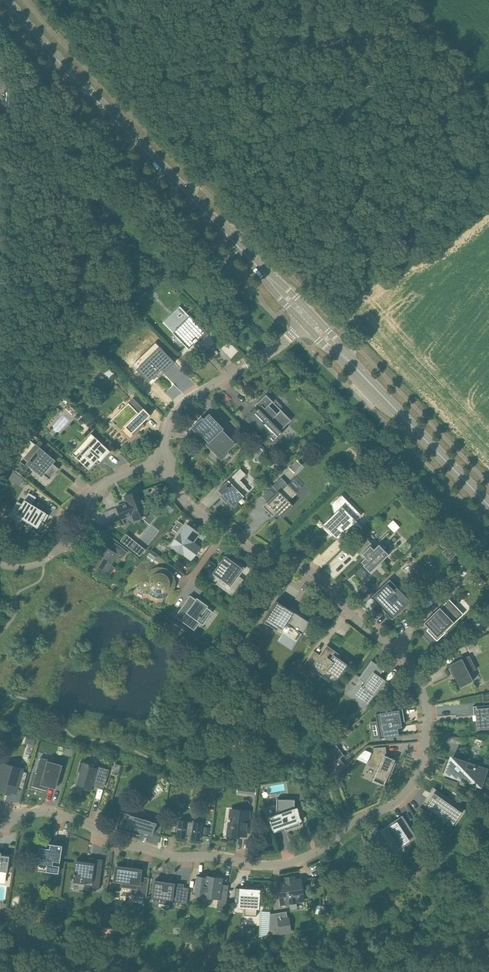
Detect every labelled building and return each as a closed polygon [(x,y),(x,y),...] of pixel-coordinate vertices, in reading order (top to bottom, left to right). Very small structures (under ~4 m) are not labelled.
[(173,313),(163,322),(186,346),(180,352),(180,353),(187,347),(189,349),(198,340),(200,342),(208,335),(187,313),(193,308),(192,307),(179,320),(173,313)] [(156,342),(132,365),(149,382),(157,375),(160,378),(176,362),(156,342)] [(292,420),(266,394),(258,402),(261,406),(248,418),(272,443),(283,432),(281,430),(292,420)] [(111,420),(111,421),(113,423),(115,426),(115,425),(130,440),(145,425),(144,424),(142,423),(150,416),(151,416),(134,398),(128,404),(131,407),(122,416),(119,413),(112,421),(111,420)] [(198,421),(192,428),(199,435),(200,434),(209,443),(213,439),(227,453),(236,443),(223,430),(224,428),(209,413),(203,420),(198,421)] [(111,451),(92,434),(79,449),(82,451),(76,457),(89,469),(97,461),(100,464),(111,451)] [(56,460),(40,447),(36,444),(24,458),(28,461),(26,463),(42,477),(44,474),(49,479),(50,480),(60,468),(59,468),(52,462),(55,460),(56,461),(56,460)] [(356,452),(352,456),(357,462),(362,458),(356,452)] [(245,474),(240,469),(225,483),(218,490),(223,495),(221,497),(226,502),(228,500),(234,506),(244,496),(240,492),(246,486),(240,479),(245,474)] [(14,471),(9,479),(20,486),(25,478),(14,471)] [(270,505),(266,509),(273,516),(277,512),(279,510),(284,515),(293,505),(289,501),(297,493),(288,484),(287,484),(287,483),(282,478),(273,486),(278,491),(267,502),(270,505)] [(127,503),(117,507),(122,519),(132,515),(134,520),(143,517),(143,518),(146,517),(146,515),(149,514),(142,497),(139,498),(136,492),(125,496),(127,503)] [(37,497),(29,493),(22,505),(18,502),(12,512),(33,525),(30,529),(38,533),(45,523),(42,521),(47,513),(32,504),(37,497)] [(339,497),(332,504),(335,513),(322,526),(334,539),(338,535),(340,537),(356,521),(343,507),(348,501),(345,503),(339,497)] [(394,520),(388,525),(395,532),(400,527),(394,520)] [(178,521),(173,529),(177,533),(183,524),(178,521)] [(193,529),(187,524),(172,545),(191,560),(201,547),(194,542),(198,537),(191,532),(193,529)] [(126,534),(121,540),(141,556),(146,550),(126,534)] [(368,539),(356,550),(361,556),(363,554),(366,557),(361,561),(364,564),(362,567),(369,574),(389,554),(379,544),(376,548),(368,539)] [(116,552),(102,544),(95,555),(94,554),(89,562),(105,572),(116,552)] [(128,552),(120,546),(116,552),(124,557),(128,552)] [(220,564),(213,574),(231,587),(245,568),(233,559),(232,561),(226,557),(220,565),(220,564)] [(164,596),(168,595),(168,596),(167,598),(166,600),(166,603),(166,605),(166,607),(166,608),(168,610),(183,589),(183,588),(171,590),(168,587),(174,584),(175,581),(170,572),(166,570),(162,568),(156,568),(157,568),(156,566),(156,565),(156,564),(155,563),(154,562),(153,561),(152,561),(144,562),(142,562),(123,585),(124,587),(127,592),(128,592),(129,591),(131,591),(132,590),(133,589),(134,588),(135,587),(137,585),(138,584),(139,588),(140,590),(146,592),(149,592),(150,593),(152,594),(151,595),(153,596),(159,598),(162,597),(161,597),(164,596)] [(467,565),(457,575),(465,584),(474,575),(470,572),(472,570),(467,565)] [(372,599),(374,597),(388,610),(386,612),(393,619),(411,601),(397,587),(394,590),(386,582),(371,597),(372,599)] [(191,595),(175,616),(195,630),(201,622),(198,620),(200,618),(201,618),(202,616),(201,616),(209,606),(197,597),(196,599),(191,595)] [(292,606),(280,598),(264,622),(277,630),(283,621),(303,634),(310,622),(290,609),(292,606)] [(437,640),(445,632),(443,631),(461,613),(455,607),(456,606),(450,600),(440,609),(441,608),(440,607),(424,623),(425,622),(430,627),(427,630),(437,640)] [(174,623),(166,617),(163,621),(171,627),(174,623)] [(320,655),(314,651),(304,664),(314,671),(315,668),(320,671),(324,674),(327,670),(328,671),(329,671),(338,678),(339,676),(348,664),(340,658),(339,659),(336,657),(339,653),(327,645),(320,655)] [(462,658),(449,665),(450,667),(449,668),(449,667),(448,668),(452,675),(453,675),(452,674),(454,674),(461,687),(473,681),(469,672),(476,669),(477,669),(469,655),(462,659),(462,658)] [(372,660),(360,677),(357,674),(356,675),(366,682),(358,692),(369,700),(364,708),(385,680),(392,685),(379,676),(384,669),(372,660)] [(477,729),(488,728),(488,705),(473,706),(474,715),(475,715),(477,714),(477,720),(476,720),(477,728),(477,729)] [(403,709),(376,714),(380,739),(399,735),(397,722),(405,721),(403,709)] [(337,745),(330,749),(335,756),(333,757),(336,773),(346,765),(340,758),(345,755),(337,745)] [(74,750),(66,747),(64,754),(72,756),(74,750)] [(374,748),(374,753),(369,765),(378,770),(373,780),(384,785),(388,776),(390,777),(396,763),(393,761),(394,759),(387,756),(386,747),(374,748)] [(452,764),(450,763),(446,774),(462,779),(462,778),(470,781),(469,782),(480,786),(486,769),(476,765),(474,770),(466,767),(468,762),(459,759),(454,757),(452,764)] [(32,786),(47,790),(48,786),(53,788),(53,787),(55,781),(57,782),(57,783),(58,783),(63,765),(48,760),(46,767),(40,765),(37,772),(36,772),(36,773),(32,786)] [(78,772),(80,772),(76,784),(77,784),(78,784),(84,786),(84,789),(91,791),(93,785),(92,785),(93,782),(104,785),(104,786),(105,786),(110,770),(97,766),(96,768),(90,766),(91,764),(83,762),(83,763),(81,763),(81,762),(78,772)] [(115,762),(112,772),(119,774),(122,764),(115,762)] [(0,778),(0,789),(9,791),(10,789),(15,791),(21,771),(4,766),(0,778)] [(444,777),(443,783),(456,787),(458,781),(444,777)] [(432,794),(426,804),(435,810),(454,823),(457,818),(463,810),(465,811),(466,810),(434,787),(430,793),(432,794)] [(295,799),(277,799),(277,814),(268,817),(272,827),(275,832),(279,829),(285,827),(286,830),(301,825),(300,822),(303,820),(300,817),(298,807),(295,808),(295,807),(295,799)] [(246,836),(249,812),(235,810),(234,824),(230,823),(228,836),(239,837),(239,835),(246,836)] [(121,811),(116,828),(126,831),(127,830),(130,831),(130,832),(139,835),(140,831),(152,834),(156,822),(121,811)] [(389,826),(382,830),(392,845),(395,850),(401,846),(402,846),(401,844),(408,840),(408,841),(415,837),(402,817),(395,821),(396,823),(390,827),(389,826)] [(180,821),(177,837),(184,838),(185,838),(185,835),(192,836),(192,840),(192,839),(199,841),(202,825),(202,824),(202,825),(195,824),(195,823),(187,822),(187,823),(180,822),(180,821)] [(53,842),(40,840),(36,870),(59,873),(62,846),(53,845),(53,842)] [(8,872),(10,856),(2,855),(2,852),(0,852),(0,871),(8,872)] [(75,876),(74,882),(85,883),(86,883),(86,881),(100,883),(103,859),(93,858),(92,862),(88,861),(77,860),(75,873),(74,873),(74,875),(75,876)] [(132,867),(132,869),(117,866),(115,880),(121,881),(120,887),(134,889),(133,895),(145,897),(148,878),(149,878),(149,877),(141,876),(141,870),(139,870),(140,868),(132,867)] [(197,876),(194,895),(203,896),(203,897),(221,900),(224,877),(215,876),(215,878),(206,877),(206,875),(206,877),(197,876)] [(286,881),(279,883),(282,904),(304,901),(301,879),(294,881),(293,877),(286,878),(286,881)] [(165,882),(155,880),(152,901),(181,905),(184,884),(175,883),(175,881),(165,880),(165,882)] [(235,891),(234,906),(245,906),(245,918),(257,919),(259,889),(246,888),(246,891),(235,891)] [(113,908),(105,907),(103,927),(111,928),(113,908)] [(261,911),(259,937),(270,934),(271,914),(271,912),(261,911)] [(271,914),(270,934),(280,933),(278,919),(288,917),(287,912),(271,914)]
